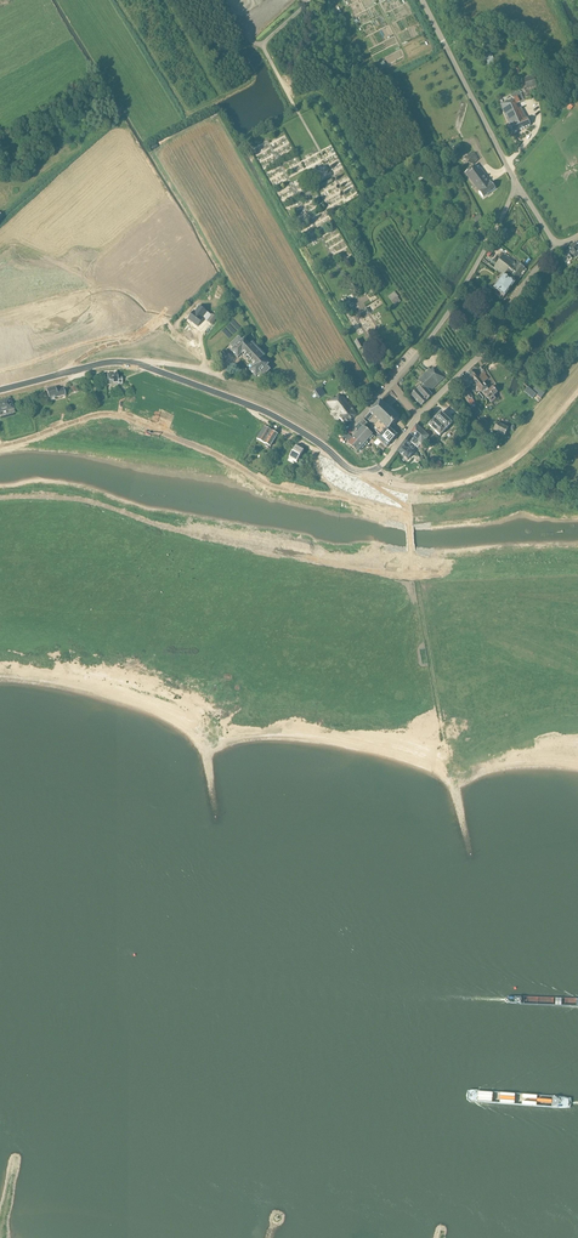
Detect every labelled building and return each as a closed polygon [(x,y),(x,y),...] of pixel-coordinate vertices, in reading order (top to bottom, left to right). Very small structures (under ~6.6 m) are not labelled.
[(382,29),(369,35),(371,39),(367,42),(370,48),(387,38),(382,29)] [(485,55),(489,65),(496,62),(492,53),(485,55)] [(524,78),(527,90),(537,87),(535,82),(534,77),(534,76),(524,78)] [(520,91),(510,95),(513,99),(516,105),(524,101),(520,91)] [(513,99),(500,105),(513,133),(530,125),(527,118),(526,119),(521,108),(518,109),(516,105),(513,99)] [(476,153),(468,154),(464,154),(463,162),(466,162),(473,166),(479,160),(476,153)] [(491,183),(480,168),(478,170),(474,166),(465,173),(478,189),(477,190),(483,198),(496,189),(491,183)] [(574,255),(576,259),(577,258),(577,245),(576,242),(569,247),(574,255)] [(574,258),(573,255),(569,250),(562,254),(565,260),(564,261),(566,263),(574,258)] [(504,275),(504,276),(515,284),(515,283),(525,271),(504,255),(494,268),(504,275)] [(505,297),(515,284),(504,276),(501,281),(497,278),(491,287),(494,289),(498,292),(495,295),(502,301),(505,297)] [(395,291),(388,296),(396,306),(402,301),(395,291)] [(194,311),(188,319),(198,327),(204,318),(207,321),(211,316),(199,306),(195,312),(194,311)] [(211,316),(207,321),(212,324),(217,318),(212,315),(211,316)] [(230,346),(234,349),(231,351),(238,358),(242,354),(254,366),(250,370),(256,377),(258,375),(262,379),(271,370),(267,366),(269,365),(262,358),(264,357),(252,344),(251,346),(244,339),(243,341),(239,337),(230,346)] [(360,339),(354,342),(359,350),(364,347),(360,339)] [(418,381),(422,385),(411,396),(422,406),(433,395),(430,392),(445,378),(437,371),(436,371),(433,368),(430,371),(429,370),(418,381)] [(473,382),(477,378),(471,371),(457,383),(463,390),(473,382)] [(107,385),(121,384),(121,378),(117,378),(117,373),(106,374),(107,385)] [(483,373),(477,378),(473,382),(478,388),(483,383),(488,379),(483,373)] [(488,388),(483,383),(478,388),(482,392),(486,397),(487,398),(488,397),(490,400),(494,397),(493,396),(497,392),(493,387),(489,391),(487,388),(488,388)] [(526,391),(533,397),(536,394),(541,398),(545,393),(537,385),(532,391),(529,387),(526,391)] [(54,398),(65,395),(63,389),(56,391),(55,388),(46,390),(48,398),(53,397),(54,398)] [(477,396),(481,401),(486,397),(482,392),(478,388),(476,389),(480,393),(477,396)] [(467,401),(473,398),(469,391),(463,395),(467,401)] [(357,415),(343,397),(342,399),(339,395),(334,399),(333,397),(327,402),(333,410),(335,409),(340,416),(339,417),(345,425),(357,415)] [(11,409),(8,400),(0,402),(0,411),(3,410),(4,411),(11,409)] [(373,416),(378,420),(388,430),(390,429),(399,419),(380,401),(370,413),(365,418),(368,421),(373,416)] [(429,425),(440,436),(452,424),(441,413),(429,425)] [(364,426),(366,428),(369,424),(363,420),(359,424),(363,427),(364,426)] [(378,439),(387,447),(397,435),(390,429),(388,430),(378,420),(371,428),(381,436),(378,439)] [(498,423),(493,431),(505,436),(509,428),(498,423)] [(410,434),(412,436),(422,445),(429,436),(416,424),(410,434)] [(257,439),(266,445),(265,447),(268,448),(269,446),(270,447),(278,434),(264,426),(257,439)] [(353,437),(363,446),(373,435),(366,428),(364,426),(363,427),(358,433),(356,431),(354,434),(355,435),(353,437)] [(416,446),(419,443),(412,436),(410,434),(405,441),(409,444),(411,443),(413,445),(414,444),(416,446)] [(357,452),(363,446),(353,437),(348,444),(357,452)] [(411,452),(416,446),(414,444),(413,445),(411,443),(409,444),(405,441),(397,451),(408,459),(413,453),(411,452)] [(293,444),(287,456),(299,463),(305,451),(293,444)]
